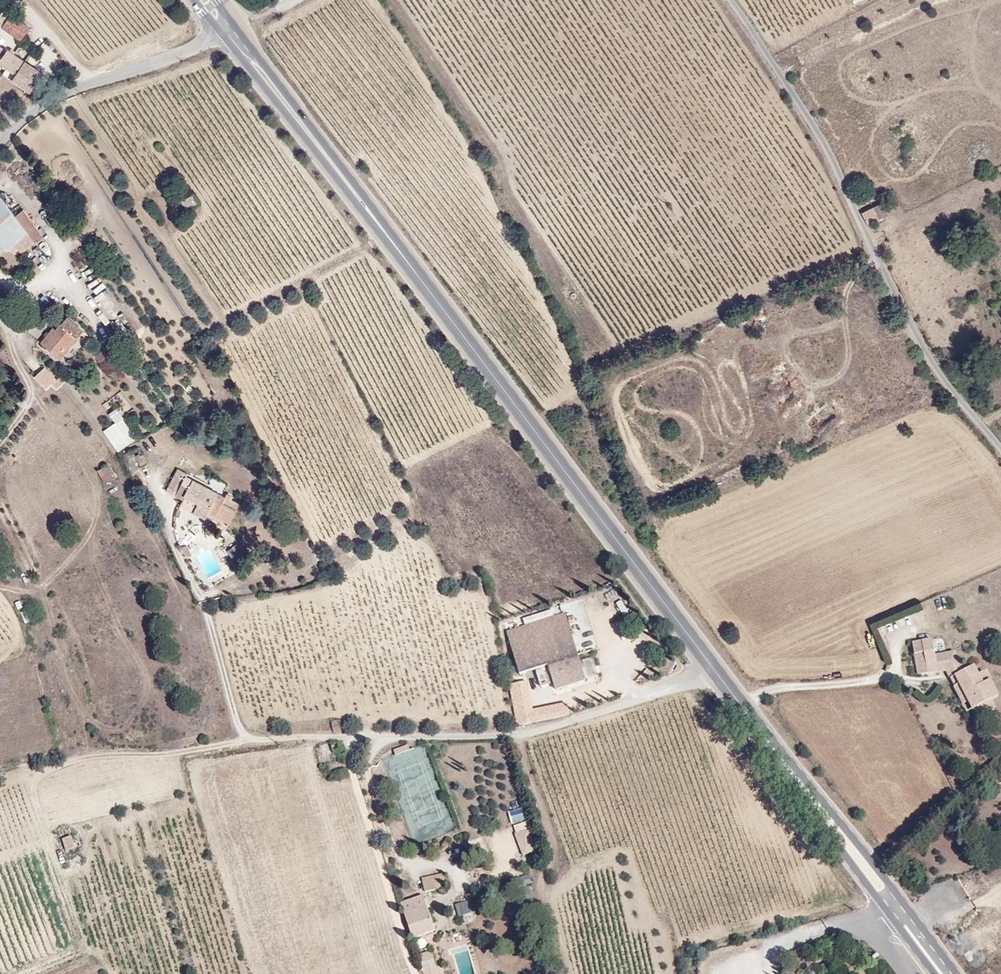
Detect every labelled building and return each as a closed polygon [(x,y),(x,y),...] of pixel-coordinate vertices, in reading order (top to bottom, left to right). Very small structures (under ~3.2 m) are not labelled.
[(10,14),(3,9),(0,13),(0,26),(1,27),(10,14)] [(10,14),(1,27),(20,40),(29,27),(10,14)] [(19,46),(15,52),(23,57),(27,51),(19,46)] [(41,73),(7,49),(5,51),(0,48),(0,64),(5,67),(1,74),(10,81),(11,79),(29,91),(41,73)] [(46,79),(41,73),(29,91),(28,92),(34,96),(46,79)] [(493,154),(484,140),(473,146),(482,161),(493,154)] [(196,208),(190,196),(179,203),(185,214),(196,208)] [(0,204),(0,247),(6,243),(21,232),(10,218),(0,204)] [(879,220),(872,209),(860,216),(866,227),(879,220)] [(14,254),(38,235),(19,211),(10,218),(21,232),(6,243),(14,254)] [(99,284),(91,291),(105,308),(113,301),(99,284)] [(765,318),(759,305),(749,309),(755,322),(765,318)] [(50,361),(73,329),(53,314),(43,328),(39,326),(26,344),(50,361)] [(56,383),(49,388),(54,393),(62,386),(58,381),(56,383)] [(108,444),(115,455),(119,452),(112,441),(108,444)] [(103,487),(111,482),(103,469),(94,474),(103,487)] [(238,504),(180,474),(169,498),(180,504),(196,512),(193,518),(203,523),(205,519),(225,529),(238,504)] [(196,512),(180,504),(178,509),(193,518),(196,512)] [(236,543),(227,548),(230,556),(240,551),(236,543)] [(623,615),(629,612),(621,599),(616,603),(623,615)] [(586,681),(564,614),(521,628),(519,622),(508,626),(510,631),(505,633),(519,676),(547,667),(556,691),(586,681)] [(966,671),(956,653),(936,657),(932,640),(911,644),(918,676),(943,672),(950,685),(957,682),(973,711),(969,712),(975,722),(997,710),(993,704),(1000,700),(997,692),(995,691),(990,681),(988,682),(983,672),(979,674),(975,667),(966,671)] [(973,711),(957,682),(950,685),(965,714),(969,712),(973,711)] [(339,733),(336,722),(328,724),(331,735),(339,733)] [(412,749),(410,744),(395,749),(396,754),(412,749)] [(339,752),(335,745),(328,748),(331,756),(339,752)] [(521,855),(536,851),(529,827),(514,832),(521,855)] [(72,849),(68,838),(58,841),(62,853),(72,849)] [(439,882),(443,881),(439,871),(418,879),(423,892),(441,886),(439,882)] [(521,876),(523,885),(531,883),(529,874),(521,876)] [(431,931),(420,896),(397,904),(408,938),(431,931)] [(457,916),(470,914),(468,900),(455,902),(457,916)] [(430,950),(413,953),(417,963),(422,973),(431,973),(429,969),(434,966),(430,950)]
